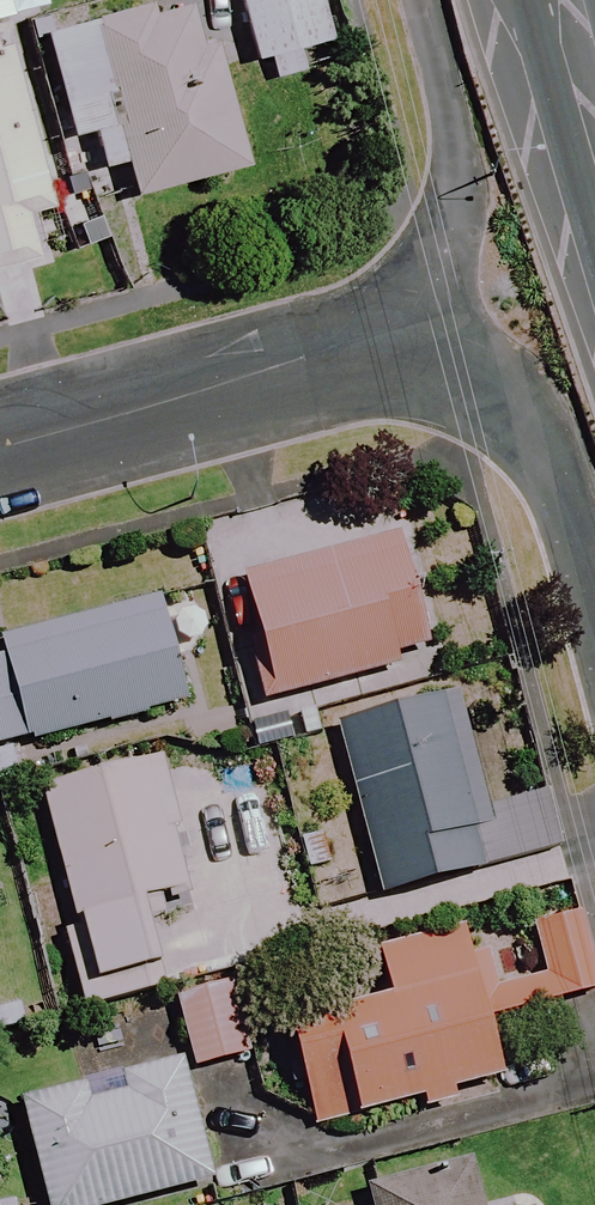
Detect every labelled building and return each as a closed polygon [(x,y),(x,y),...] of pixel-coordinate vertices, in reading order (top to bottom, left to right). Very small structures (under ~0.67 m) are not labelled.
[(30,216),(55,209),(0,0),(0,273),(42,262),(30,216)] [(46,33),(81,167),(130,154),(140,191),(240,166),(199,0),(173,0),(46,33)] [(253,63),(269,60),(273,81),(309,73),(305,52),(328,47),(318,0),(239,0),(253,63)] [(392,531),(238,576),(274,699),(428,654),(392,531)] [(166,598),(2,641),(30,748),(194,704),(166,598)] [(444,699),(336,727),(381,900),(488,873),(444,699)] [(133,765),(41,792),(91,963),(184,936),(133,765)] [(486,1016),(588,991),(571,923),(534,932),(543,968),(484,983),(468,921),(373,945),(385,993),(285,1018),(313,1127),(500,1080),(486,1016)] [(228,985),(177,996),(193,1070),(244,1060),(228,985)] [(9,1087),(37,1204),(116,1204),(210,1182),(177,1047),(9,1087)] [(366,1186),(371,1204),(518,1204),(504,1152),(366,1186)]
